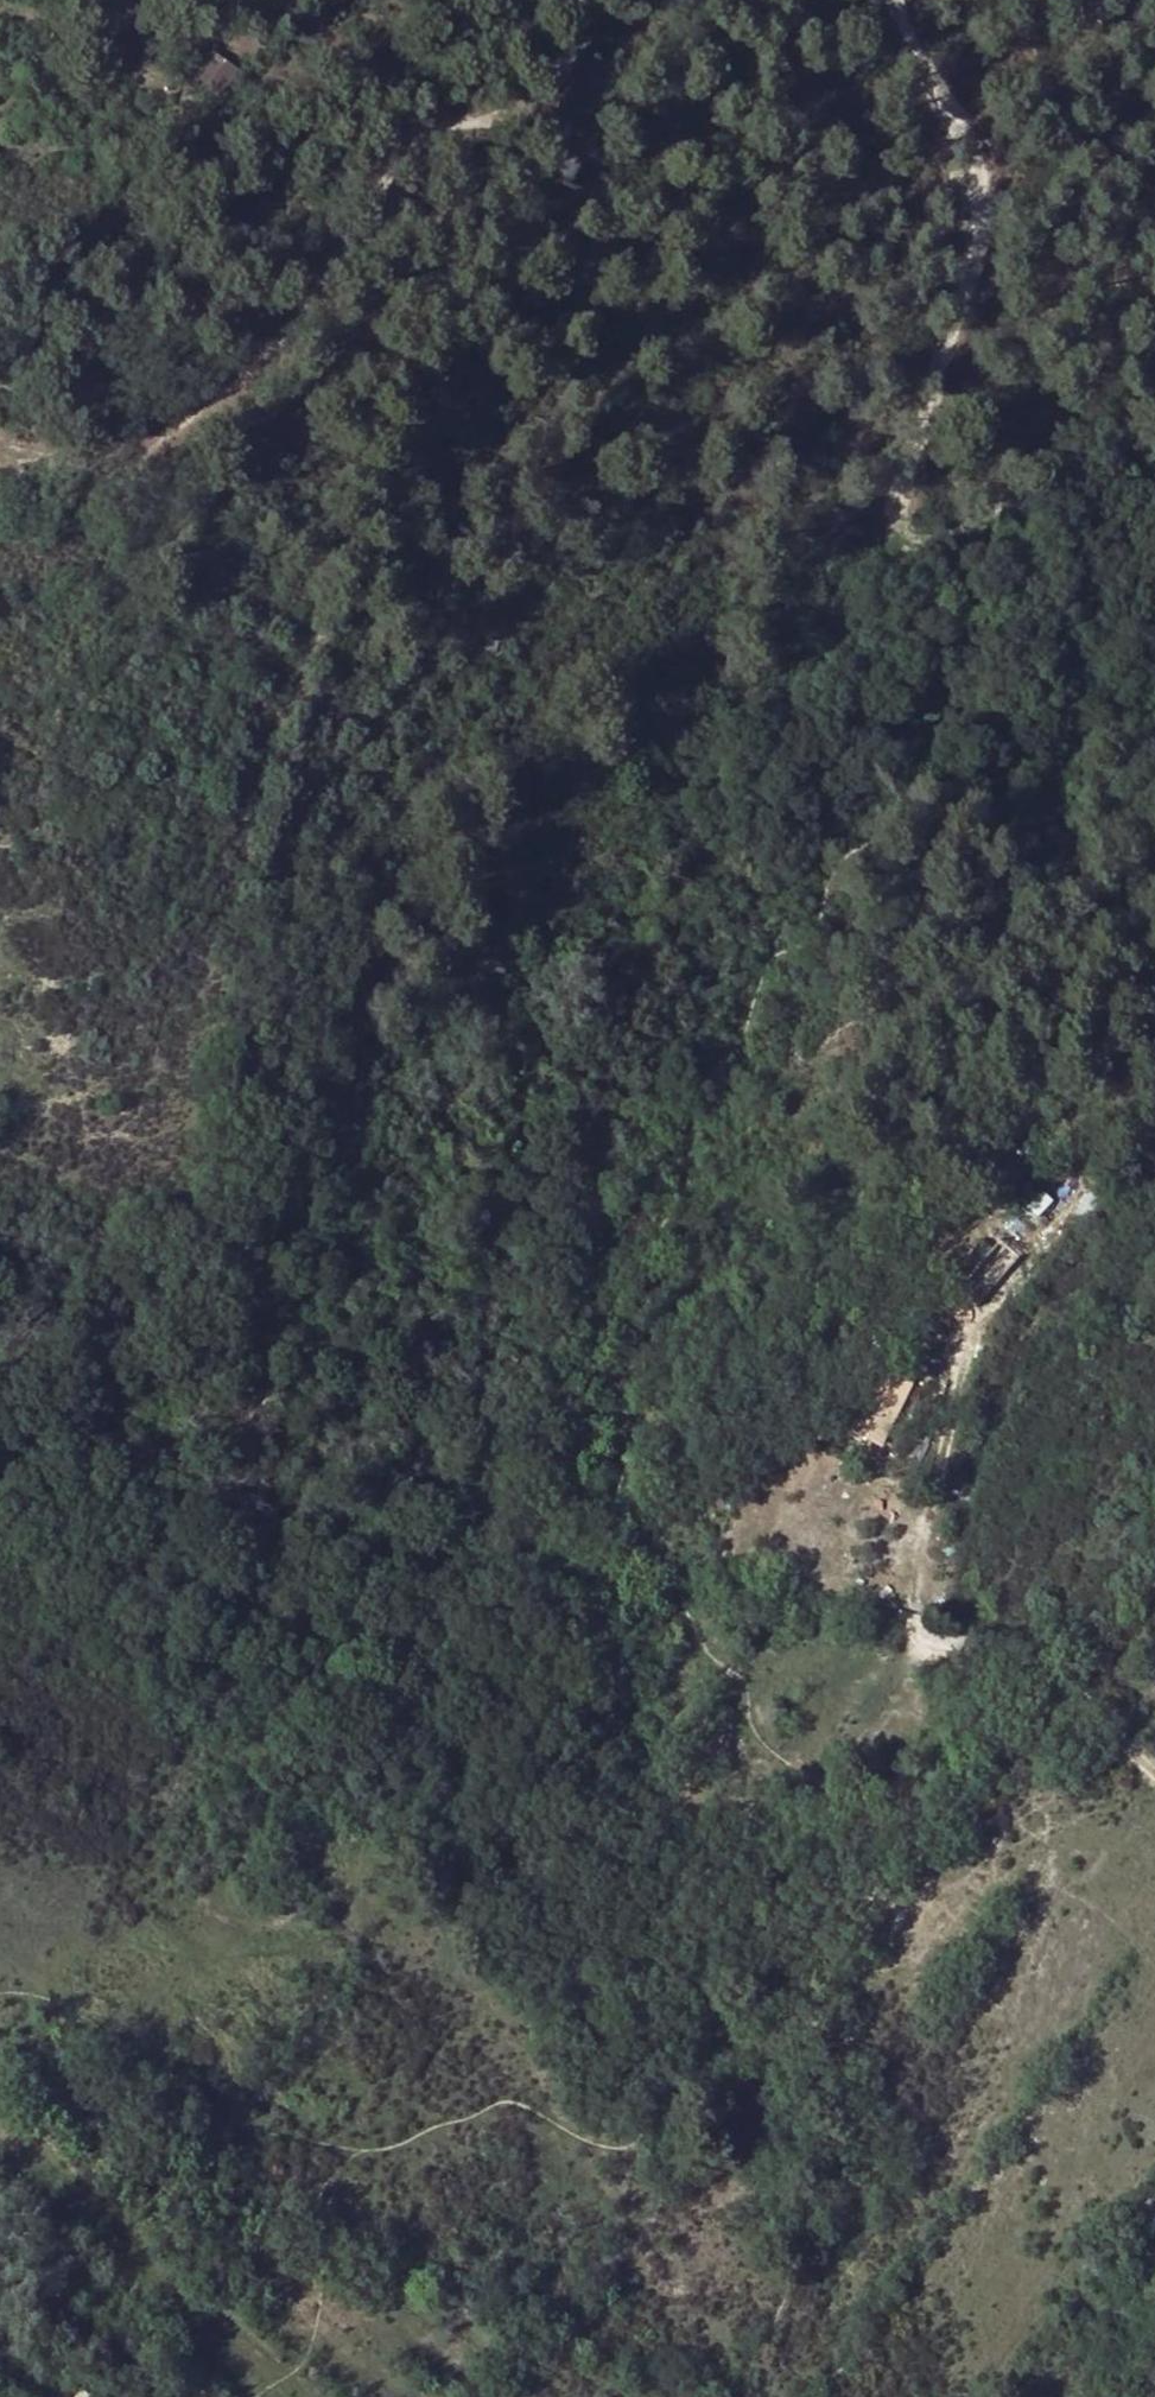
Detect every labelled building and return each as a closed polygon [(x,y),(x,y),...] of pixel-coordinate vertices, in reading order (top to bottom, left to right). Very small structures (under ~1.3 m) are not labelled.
[(202,55),(188,77),(213,94),(228,71),(202,55)] [(869,1357),(878,1364),(885,1355),(877,1348),(869,1357)] [(872,1395),(855,1434),(882,1445),(899,1408),(872,1395)] [(875,1500),(875,1510),(885,1511),(884,1500),(875,1500)]
